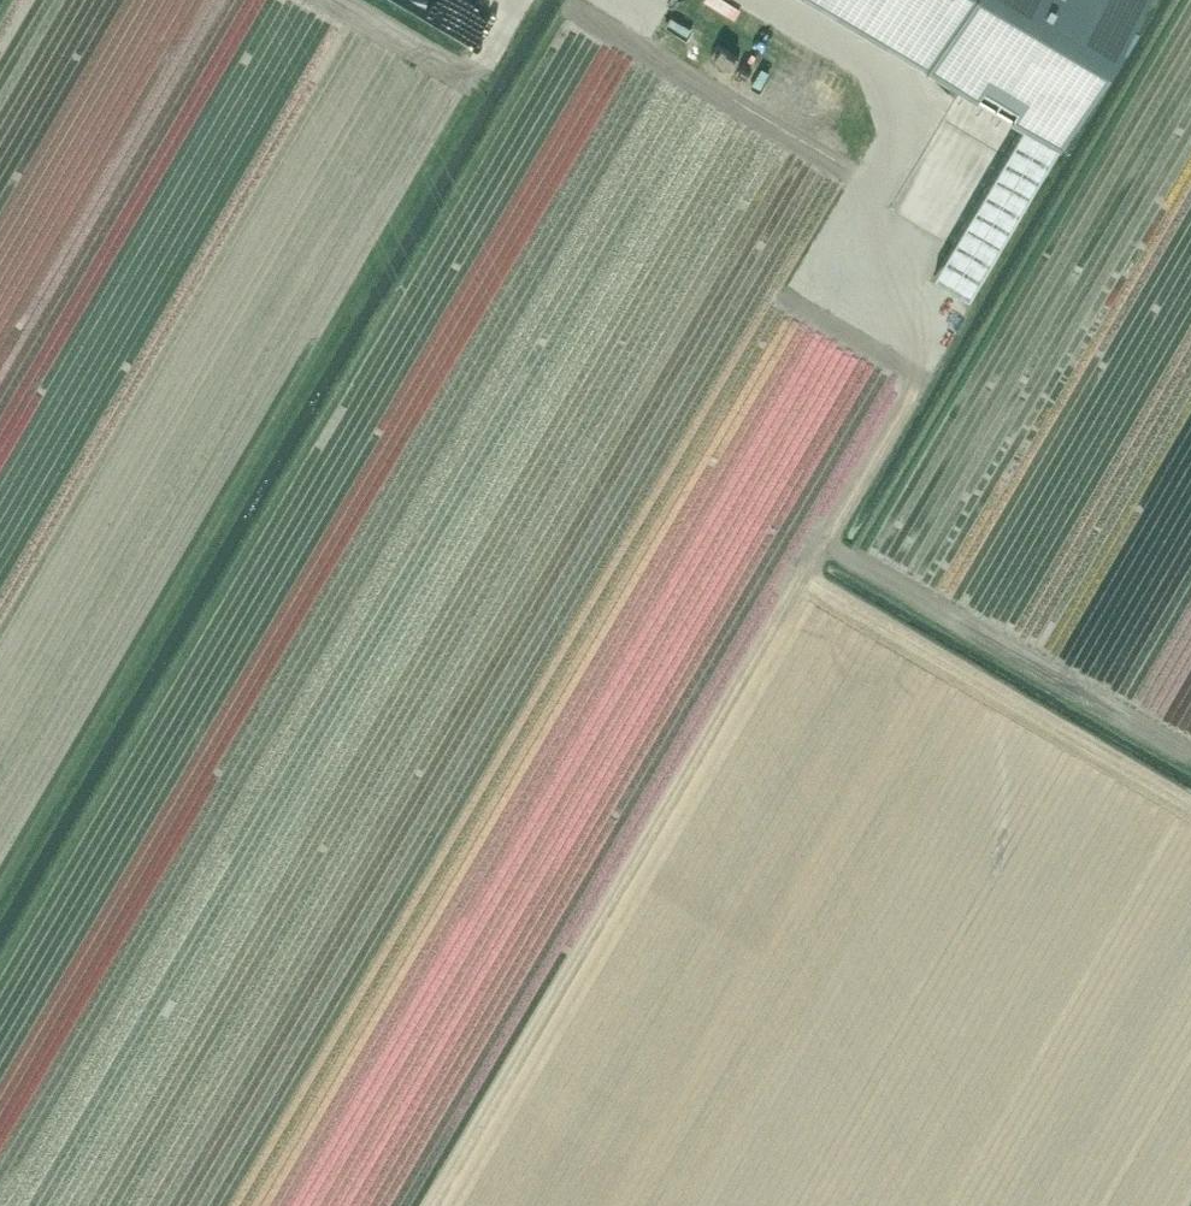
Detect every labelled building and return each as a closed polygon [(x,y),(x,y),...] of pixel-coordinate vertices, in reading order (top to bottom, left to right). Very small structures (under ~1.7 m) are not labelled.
[(1144,0),(822,0),(1061,141),(1144,0)]
